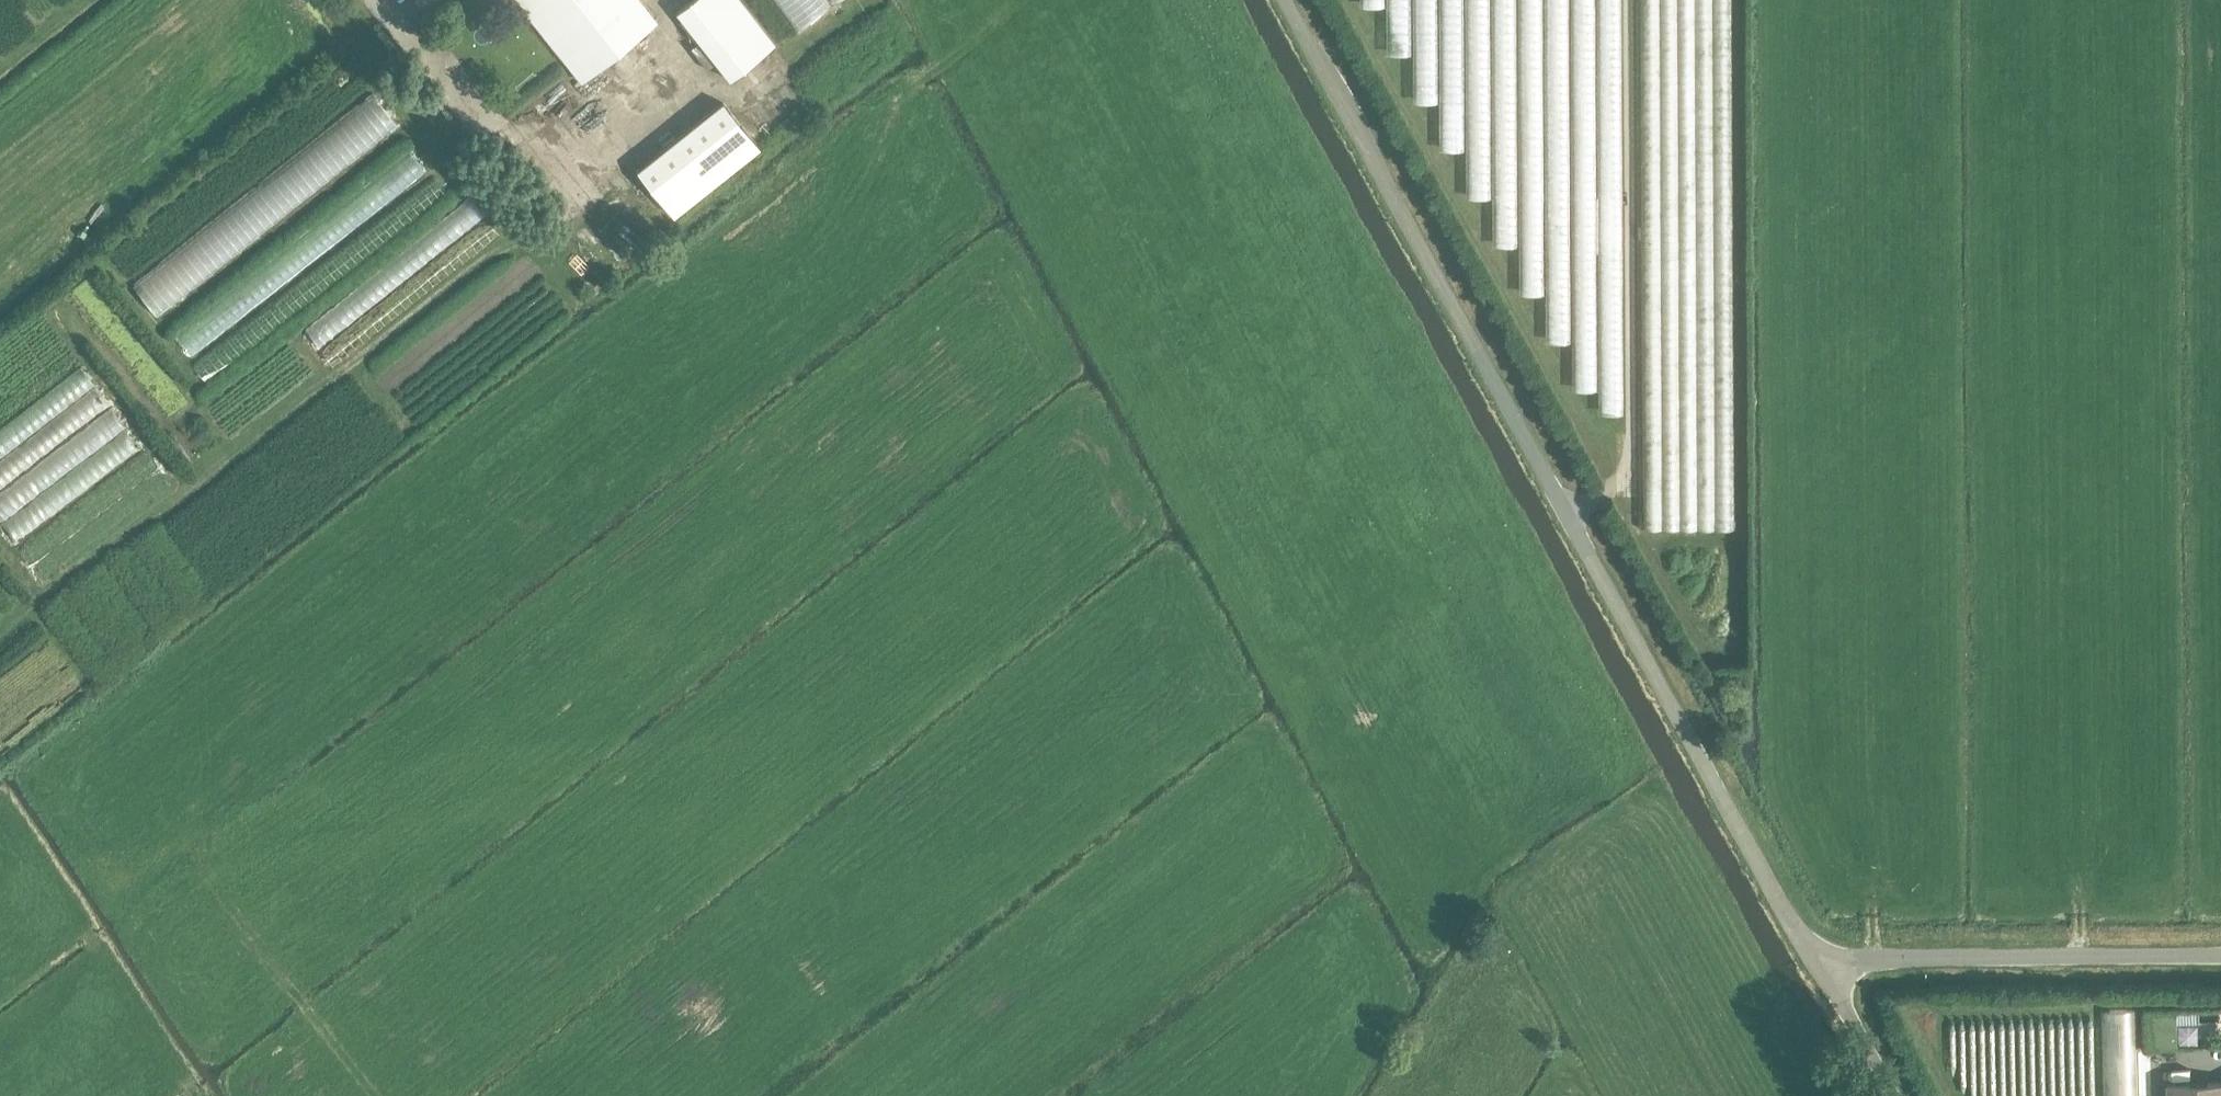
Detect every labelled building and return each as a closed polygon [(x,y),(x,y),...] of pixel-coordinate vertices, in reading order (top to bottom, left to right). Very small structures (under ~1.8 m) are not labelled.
[(657,21),(640,0),(517,0),(582,81),(657,21)] [(777,45),(741,0),(693,0),(677,12),(732,81),(777,45)] [(798,27),(837,0),(779,0),(798,27)] [(1624,0),(1362,0),(1362,3),(1388,3),(1389,51),(1415,51),(1415,99),(1441,99),(1442,147),(1468,147),(1468,195),(1494,195),(1494,242),(1521,242),(1522,291),(1547,291),(1547,339),(1574,339),(1574,386),(1601,386),(1601,410),(1625,410),(1624,0)] [(1642,525),(1729,525),(1729,467),(1719,473),(1707,438),(1707,473),(1695,473),(1695,414),(1678,414),(1678,379),(1669,383),(1674,390),(1667,394),(1653,374),(1655,24),(1663,24),(1663,10),(1680,34),(1680,18),(1693,18),(1693,0),(1644,0),(1642,525)] [(1702,8),(1711,8),(1711,0),(1699,0),(1702,8)] [(380,95),(134,280),(157,311),(403,125),(380,95)] [(724,102),(638,170),(673,215),(759,147),(724,102)] [(189,351),(431,172),(417,153),(175,332),(189,351)] [(16,539),(144,446),(100,385),(0,457),(0,518),(16,539)] [(2144,1022),(2123,1022),(2124,1095),(2145,1095),(2144,1022)] [(2170,1081),(2170,1095),(2220,1095),(2220,1080),(2170,1081)]
